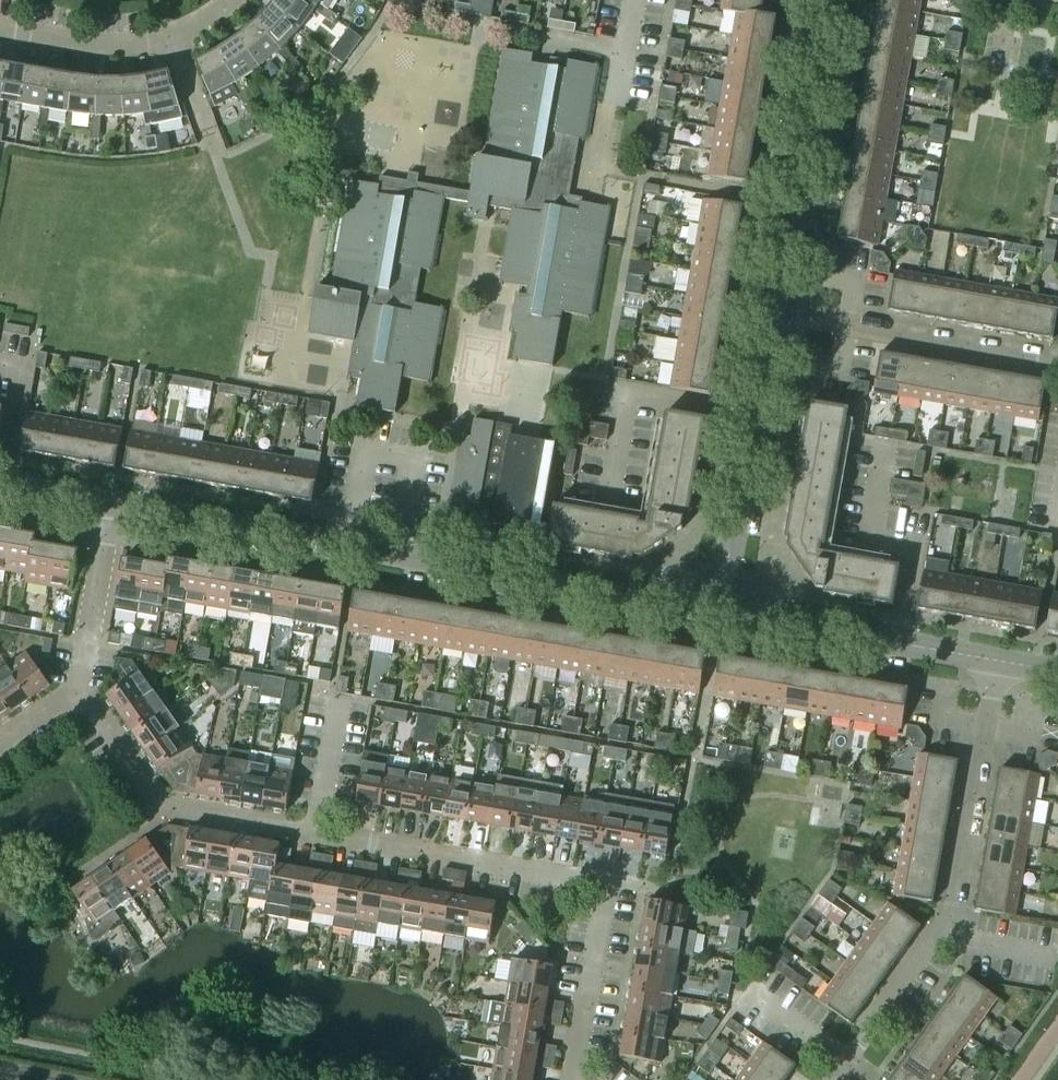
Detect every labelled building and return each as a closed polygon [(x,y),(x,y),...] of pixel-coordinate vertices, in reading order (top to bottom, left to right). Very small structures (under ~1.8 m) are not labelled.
[(304,0),(276,0),(271,7),(300,30),(313,11),(323,18),(328,11),(319,4),(316,8),(304,0)] [(436,0),(422,0),(420,6),(434,9),(436,0)] [(761,16),(764,0),(723,0),(721,11),(736,14),(737,13),(761,17),(761,16)] [(921,0),(880,0),(879,5),(919,12),(921,0)] [(690,14),(692,5),(676,2),(674,11),(690,14)] [(468,15),(469,6),(456,4),(454,12),(468,15)] [(930,39),(934,15),(919,12),(879,5),(875,29),(914,36),(930,39)] [(481,17),(483,8),(469,6),(468,15),(481,17)] [(300,30),(271,7),(269,10),(255,24),(280,51),(283,47),(300,30)] [(338,17),(328,11),(323,18),(333,25),(338,17)] [(514,23),(516,14),(502,12),(501,20),(514,23)] [(737,13),(736,14),(732,36),(772,43),(777,18),(761,16),(761,17),(737,13)] [(528,25),(529,16),(516,14),(514,23),(528,25)] [(561,31),(562,22),(549,20),(547,29),(561,31)] [(574,33),(576,25),(562,22),(561,31),(574,33)] [(280,51),(255,24),(237,39),(259,69),(277,53),(285,62),(291,56),(283,47),(280,51)] [(910,59),(914,36),(875,29),(871,52),(910,59)] [(961,44),(963,35),(947,32),(945,41),(961,44)] [(768,67),(772,43),(732,36),(728,59),(768,67)] [(259,69),(237,39),(217,52),(236,83),(239,81),(259,69)] [(683,51),(685,42),(669,39),(668,48),(683,51)] [(959,53),(961,44),(945,41),(944,51),(959,53)] [(414,304),(421,269),(428,271),(428,273),(429,273),(430,271),(442,199),(468,203),(466,216),(464,215),(464,217),(487,221),(488,219),(485,219),(488,207),(514,211),(501,282),(500,284),(501,284),(500,286),(502,286),(502,284),(528,288),(527,296),(519,295),(519,293),(518,292),(514,313),(512,312),(512,313),(514,314),(511,334),(512,334),(512,332),(520,333),(515,363),(516,363),(517,361),(554,367),(564,313),(588,318),(588,320),(589,320),(589,318),(590,318),(590,317),(589,317),(609,209),(609,208),(609,206),(608,206),(607,208),(582,203),(582,199),(565,196),(575,138),(582,140),(582,142),(583,142),(584,140),(596,68),(597,68),(597,66),(596,66),(597,64),(595,64),(595,66),(568,61),(566,70),(559,69),(560,60),(550,58),(548,67),(531,64),(533,55),(506,50),(506,48),(505,48),(505,50),(504,50),(504,51),(486,159),(477,157),(470,193),(417,184),(419,175),(409,173),(407,182),(380,177),(378,186),(353,181),(353,179),(352,179),(351,181),(350,183),(351,183),(332,290),(331,291),(318,288),(318,287),(317,286),(309,334),(356,342),(353,359),(351,358),(351,360),(352,360),(349,380),(350,380),(350,378),(362,380),(357,409),(359,410),(359,408),(395,414),(402,378),(428,382),(427,384),(428,385),(429,383),(430,381),(429,381),(442,310),(442,309),(442,307),(441,307),(440,309),(414,304)] [(682,60),(683,51),(668,48),(666,58),(682,60)] [(236,83),(217,52),(195,63),(215,108),(238,96),(245,91),(239,81),(236,83)] [(907,81),(910,59),(871,52),(867,74),(907,81)] [(299,65),(291,56),(285,62),(293,71),(299,65)] [(764,89),(768,67),(728,59),(724,82),(764,89)] [(28,69),(5,65),(0,93),(0,101),(3,102),(22,105),(28,69)] [(45,109),(51,73),(28,69),(22,105),(41,108),(39,120),(48,121),(50,110),(45,109)] [(182,118),(169,72),(145,78),(151,114),(156,113),(158,124),(182,118)] [(69,113),(75,77),(51,73),(45,109),(50,110),(69,113)] [(902,105),(907,81),(867,74),(863,98),(902,105)] [(96,117),(99,80),(75,77),(69,113),(92,116),(91,128),(100,128),(101,117),(96,117)] [(151,114),(145,78),(122,80),(124,117),(143,115),(145,127),(158,124),(156,113),(151,114)] [(953,91),(954,81),(938,79),(937,88),(953,91)] [(124,117),(122,80),(99,80),(96,117),(101,117),(124,117)] [(760,113),(764,89),(724,82),(720,106),(760,113)] [(675,98),(677,89),(661,86),(659,95),(675,98)] [(951,100),(953,91),(937,88),(935,97),(951,100)] [(251,102),(245,91),(238,96),(244,106),(251,102)] [(674,107),(675,98),(659,95),(658,104),(674,107)] [(898,129),(902,105),(863,98),(859,122),(898,129)] [(756,136),(760,113),(720,106),(716,128),(756,136)] [(46,133),(48,121),(39,120),(37,132),(46,133)] [(894,153),(898,129),(859,122),(854,146),(894,153)] [(945,137),(946,128),(930,125),(929,135),(945,137)] [(99,140),(100,128),(91,128),(91,140),(99,140)] [(752,160),(756,136),(716,128),(712,153),(752,160)] [(667,145),(669,135),(653,133),(651,142),(667,145)] [(943,147),(945,137),(929,135),(927,144),(943,147)] [(157,148),(155,136),(144,138),(147,150),(157,148)] [(665,154),(667,145),(651,142),(649,151),(665,154)] [(890,176),(894,153),(854,146),(850,169),(890,176)] [(747,184),(752,160),(712,153),(707,177),(747,184)] [(886,199),(890,176),(850,169),(846,192),(886,199)] [(936,184),(938,175),(922,172),(920,181),(936,184)] [(935,193),(936,184),(920,181),(919,191),(935,193)] [(657,199),(659,187),(643,184),(642,196),(657,199)] [(882,221),(886,199),(846,192),(842,215),(882,221)] [(739,232),(743,207),(703,201),(699,225),(739,232)] [(1051,208),(1049,219),(1057,221),(1057,210),(1051,208)] [(878,247),(882,221),(842,215),(838,240),(878,247)] [(735,255),(739,232),(699,225),(695,248),(735,255)] [(923,234),(919,228),(908,226),(906,237),(910,243),(923,234)] [(650,240),(652,231),(636,228),(634,238),(650,240)] [(925,250),(927,239),(923,234),(910,243),(913,248),(925,250)] [(972,247),(974,238),(958,235),(956,244),(972,247)] [(649,250),(650,240),(634,238),(633,247),(649,250)] [(988,250),(989,241),(974,238),(972,247),(988,250)] [(1055,253),(1057,242),(1045,240),(1043,252),(1055,253)] [(1018,256),(1020,246),(1004,243),(1003,253),(1018,256)] [(1034,258),(1036,249),(1020,246),(1018,256),(1034,258)] [(731,278),(735,255),(695,248),(691,271),(731,278)] [(887,259),(883,253),(872,251),(870,263),(874,268),(887,259)] [(1053,265),(1055,253),(1043,252),(1041,263),(1053,265)] [(889,275),(891,264),(887,259),(874,268),(877,274),(889,275)] [(727,301),(731,278),(691,271),(687,294),(727,301)] [(912,316),(919,276),(895,271),(888,311),(912,316)] [(642,287),(644,278),(628,275),(626,284),(642,287)] [(936,320),(943,280),(919,276),(912,316),(936,320)] [(958,324),(965,284),(943,280),(936,320),(958,324)] [(640,296),(642,287),(626,284),(624,293),(640,296)] [(981,328),(988,288),(965,284),(958,324),(981,328)] [(1005,332),(1012,292),(988,288),(981,328),(1005,332)] [(1028,336),(1035,296),(1012,292),(1005,332),(1028,336)] [(723,325),(727,301),(687,294),(683,318),(723,325)] [(1057,310),(1057,300),(1035,296),(1028,336),(1053,340),(1057,310)] [(718,348),(723,325),(683,318),(679,341),(718,348)] [(634,333),(636,324),(620,321),(618,331),(634,333)] [(28,337),(30,329),(5,324),(3,333),(28,337)] [(632,343),(634,333),(618,331),(616,340),(632,343)] [(714,371),(718,348),(679,341),(675,364),(714,371)] [(45,370),(48,354),(38,352),(35,368),(45,370)] [(898,397),(905,357),(880,353),(873,393),(898,397)] [(921,401),(928,361),(905,357),(898,397),(921,401)] [(84,370),(86,361),(70,358),(68,368),(84,370)] [(100,373),(101,364),(86,361),(84,370),(100,373)] [(944,405),(951,365),(928,361),(921,401),(944,405)] [(710,396),(714,371),(675,364),(670,389),(710,396)] [(967,409),(974,369),(951,365),(944,405),(967,409)] [(130,385),(133,369),(124,367),(121,383),(130,385)] [(625,381),(627,371),(611,369),(610,378),(625,381)] [(991,414),(998,374),(974,369),(967,409),(991,414)] [(149,387),(151,372),(142,371),(139,385),(149,387)] [(1014,418),(1021,378),(998,374),(991,414),(1014,418)] [(188,389),(190,379),(174,376),(172,386),(188,389)] [(1038,422),(1045,382),(1021,378),(1014,418),(1038,422)] [(204,391),(205,382),(190,379),(188,389),(204,391)] [(867,395),(870,383),(858,381),(853,385),(862,399),(867,395)] [(234,397),(236,387),(220,384),(219,394),(234,397)] [(862,399),(853,385),(847,389),(845,401),(857,402),(862,399)] [(250,400),(252,390),(236,387),(234,397),(250,400)] [(579,415),(588,416),(592,391),(584,389),(579,415)] [(281,405),(283,395),(267,393),(265,402),(281,405)] [(297,408),(298,398),(283,395),(281,405),(297,408)] [(327,420),(330,404),(321,402),(318,418),(327,420)] [(825,547),(847,420),(849,410),(809,403),(785,540),(789,541),(787,548),(816,589),(824,591),(823,594),(893,607),(900,567),(821,553),(822,546),(825,547)] [(688,523),(697,471),(706,419),(666,412),(646,525),(640,524),(640,521),(554,506),(547,546),(633,561),(634,557),(642,558),(673,537),(682,530),(684,522),(688,523)] [(45,457),(52,417),(27,413),(20,453),(45,457)] [(68,461),(75,421),(52,417),(45,457),(68,461)] [(540,533),(548,488),(555,445),(510,437),(512,426),(476,420),(477,418),(475,418),(472,438),(464,437),(464,435),(463,434),(458,465),(462,466),(459,482),(455,482),(454,483),(459,484),(456,501),(451,500),(451,503),(452,503),(452,502),(478,506),(473,533),(511,539),(513,529),(540,533)] [(91,465),(98,425),(75,421),(68,461),(91,465)] [(589,438),(606,441),(609,426),(578,421),(574,444),(587,446),(589,438)] [(116,470),(123,430),(98,425),(91,465),(116,470)] [(890,440),(892,431),(876,428),(874,437),(890,440)] [(149,476),(156,436),(131,431),(124,471),(149,476)] [(906,443),(907,434),(892,431),(890,440),(906,443)] [(937,448),(940,433),(930,431),(927,447),(937,448)] [(946,450),(949,434),(940,433),(937,448),(946,450)] [(172,480),(179,440),(156,436),(149,476),(172,480)] [(983,457),(986,441),(977,439),(974,455),(983,457)] [(195,484),(202,444),(179,440),(172,480),(195,484)] [(992,458),(995,442),(986,441),(983,457),(992,458)] [(218,488),(225,448),(202,444),(195,484),(218,488)] [(242,492),(249,452),(225,448),(218,488),(242,492)] [(1031,465),(1034,449),(1024,448),(1021,463),(1031,465)] [(563,475),(572,476),(577,451),(567,450),(563,475)] [(264,496),(271,456),(249,452),(242,492),(264,496)] [(913,477),(921,478),(926,453),(917,452),(913,477)] [(288,500),(295,460),(271,456),(264,496),(288,500)] [(312,504),(319,465),(295,460),(288,500),(312,504)] [(921,509),(925,485),(920,485),(912,483),(909,483),(891,479),(889,494),(907,497),(905,506),(921,509)] [(956,528),(958,519),(942,516),(941,525),(956,528)] [(972,531),(974,521),(958,519),(956,528),(972,531)] [(1003,536),(1005,527),(989,524),(987,534),(1003,536)] [(1019,539),(1020,530),(1005,527),(1003,536),(1019,539)] [(13,532),(0,530),(0,571),(6,572),(13,532)] [(28,576),(33,544),(35,544),(36,536),(13,532),(6,572),(26,576),(28,576)] [(1049,551),(1052,537),(1052,535),(1043,534),(1040,550),(1049,551)] [(55,548),(35,544),(33,544),(28,576),(26,576),(25,583),(48,587),(55,548)] [(71,591),(79,552),(55,548),(48,587),(71,591)] [(137,614),(146,564),(123,560),(114,610),(137,614)] [(159,618),(169,560),(168,560),(167,567),(146,564),(137,614),(159,618)] [(181,616),(184,603),(191,564),(169,560),(159,618),(160,618),(161,613),(181,616)] [(205,616),(214,568),(191,564),(184,603),(205,607),(203,616),(205,616)] [(228,611),(235,571),(214,568),(205,616),(225,619),(227,611),(228,611)] [(249,615),(256,575),(235,571),(228,611),(249,615)] [(941,615),(948,575),(924,571),(917,611),(941,615)] [(272,619),(279,579),(256,575),(249,615),(272,619)] [(964,619),(971,580),(948,575),(941,615),(964,619)] [(293,623),(300,583),(279,579),(272,619),(293,623)] [(987,623),(994,584),(971,580),(964,619),(987,623)] [(316,627),(323,587),(300,583),(293,623),(294,623),(292,633),(314,637),(316,627)] [(1011,628),(1018,588),(994,584),(987,623),(1011,628)] [(339,631),(346,591),(323,587),(316,627),(339,631)] [(1035,632),(1042,592),(1018,588),(1011,628),(1035,632)] [(371,637),(378,597),(355,593),(347,632),(371,637)] [(1053,594),(1046,634),(1057,636),(1057,595),(1053,594)] [(395,641),(402,601),(378,597),(371,637),(395,641)] [(418,645),(425,605),(402,601),(395,641),(418,645)] [(441,649),(449,609),(425,605),(418,645),(441,649)] [(465,653),(473,613),(449,609),(441,649),(465,653)] [(488,657),(495,617),(473,613),(465,653),(488,657)] [(18,629),(20,617),(9,615),(7,627),(18,629)] [(30,631),(32,619),(20,617),(18,629),(30,631)] [(512,661),(519,622),(495,617),(488,657),(512,661)] [(535,665),(542,626),(519,622),(512,661),(535,665)] [(63,636),(66,625),(54,623),(52,634),(63,636)] [(558,669),(565,630),(542,626),(535,665),(558,669)] [(581,673),(588,634),(565,630),(558,669),(581,673)] [(119,646),(121,634),(110,632),(108,644),(119,646)] [(27,647),(30,636),(18,634),(16,645),(27,647)] [(605,678),(612,638),(588,634),(581,673),(605,678)] [(153,652),(155,640),(144,638),(142,650),(153,652)] [(628,682),(635,642),(612,638),(605,678),(628,682)] [(164,654),(167,642),(155,640),(153,652),(164,654)] [(651,686),(658,646),(635,642),(628,682),(651,686)] [(197,660),(199,648),(187,646),(185,658),(197,660)] [(675,690),(682,650),(658,646),(651,686),(675,690)] [(208,662),(210,650),(199,648),(197,660),(208,662)] [(699,694),(706,654),(682,650),(675,690),(699,694)] [(49,686),(27,653),(7,666),(30,699),(49,686)] [(241,668),(243,656),(231,654),(230,666),(241,668)] [(252,670),(254,657),(243,656),(241,668),(252,670)] [(737,701),(744,661),(720,657),(713,697),(737,701)] [(154,693),(140,673),(132,662),(119,659),(113,689),(114,691),(107,696),(121,716),(154,693)] [(285,675),(286,663),(275,661),(273,673),(285,675)] [(760,705),(767,665),(744,661),(737,701),(760,705)] [(296,677),(298,665),(286,663),(285,675),(296,677)] [(784,709),(791,669),(767,665),(760,705),(784,709)] [(7,666),(0,672),(0,694),(12,712),(30,699),(7,666)] [(808,713),(815,674),(791,669),(784,709),(808,713)] [(330,683),(332,671),(320,670),(318,681),(330,683)] [(831,718),(838,678),(815,674),(808,713),(831,718)] [(346,695),(349,679),(339,677),(337,693),(346,695)] [(855,722),(862,682),(838,678),(831,718),(855,722)] [(879,726),(886,686),(862,682),(855,722),(879,726)] [(384,702),(387,686),(378,684),(375,700),(384,702)] [(393,703),(396,687),(387,686),(384,702),(393,703)] [(901,730),(908,690),(886,686),(879,726),(901,730)] [(430,710),(433,694),(424,692),(421,708),(430,710)] [(133,734),(166,711),(154,693),(121,716),(133,734)] [(0,694),(0,721),(12,712),(0,694)] [(440,711),(443,695),(433,694),(430,710),(440,711)] [(476,718),(479,702),(470,700),(467,716),(476,718)] [(485,719),(488,703),(479,702),(476,718),(485,719)] [(394,722),(396,710),(385,708),(383,720),(394,722)] [(524,726),(527,710),(518,709),(515,725),(524,726)] [(406,724),(408,712),(396,710),(394,722),(406,724)] [(533,728),(536,712),(527,710),(524,726),(533,728)] [(179,729),(166,711),(133,734),(146,752),(179,729)] [(438,730),(440,718),(429,716),(427,728),(438,730)] [(571,734),(573,719),(564,717),(561,733),(571,734)] [(450,732),(452,720),(440,718),(438,730),(450,732)] [(580,736),(583,720),(573,719),(571,734),(580,736)] [(482,738),(484,726),(473,724),(471,736),(482,738)] [(617,743),(620,727),(611,725),(608,741),(617,743)] [(493,740),(495,728),(484,726),(482,738),(493,740)] [(909,743),(922,733),(918,728),(907,726),(905,737),(909,743)] [(626,744),(629,728),(620,727),(617,743),(626,744)] [(191,760),(197,755),(179,729),(146,752),(159,771),(181,756),(186,763),(191,760)] [(526,745),(528,734),(517,732),(515,743),(526,745)] [(663,751),(666,735),(657,733),(654,749),(663,751)] [(924,750),(926,739),(922,733),(909,743),(913,748),(924,750)] [(537,747),(539,736),(528,734),(526,745),(537,747)] [(673,752),(676,736),(666,735),(663,751),(673,752)] [(570,753),(572,741),(561,739),(559,751),(570,753)] [(581,755),(583,743),(572,741),(570,753),(581,755)] [(727,762),(729,746),(720,744),(717,760),(727,762)] [(736,763),(739,748),(729,746),(727,762),(736,763)] [(614,761),(616,749),(604,747),(602,759),(614,761)] [(625,763),(627,751),(616,749),(614,761),(625,763)] [(241,804),(250,754),(229,750),(227,760),(226,760),(219,800),(241,804)] [(263,807),(272,755),(250,751),(250,754),(241,804),(263,807)] [(379,807),(388,756),(363,752),(361,764),(363,764),(356,803),(379,807)] [(1057,757),(1057,754),(1048,752),(1042,755),(1050,769),(1056,766),(1057,757)] [(772,770),(775,754),(766,753),(763,768),(772,770)] [(782,770),(785,756),(775,754),(772,770),(782,772),(782,770)] [(954,786),(957,770),(958,762),(918,754),(914,779),(954,786)] [(196,796),(219,800),(226,760),(197,755),(191,760),(194,763),(193,768),(201,769),(196,796)] [(286,811),(293,772),(295,759),(272,755),(263,807),(286,811)] [(658,768),(660,757),(648,755),(646,766),(658,768)] [(1050,769),(1042,755),(1036,758),(1033,769),(1044,772),(1050,769)] [(179,783),(172,773),(186,763),(181,756),(159,771),(174,792),(179,783)] [(410,760),(388,756),(379,807),(401,810),(408,771),(410,760)] [(669,770),(671,759),(660,757),(658,768),(669,770)] [(819,778),(822,762),(813,761),(810,776),(819,778)] [(828,780),(830,770),(831,764),(822,762),(819,778),(828,780)] [(869,771),(865,765),(854,763),(852,774),(856,780),(869,771)] [(445,818),(452,779),(454,770),(432,766),(430,775),(423,814),(445,818)] [(196,796),(201,769),(193,768),(188,767),(183,793),(196,796)] [(1035,801),(1040,776),(1000,769),(995,794),(1035,801)] [(423,814),(430,775),(408,771),(401,810),(423,814)] [(871,787),(873,776),(869,771),(856,780),(860,785),(871,787)] [(467,822),(474,783),(452,779),(445,818),(467,822)] [(950,809),(954,786),(914,779),(910,801),(950,809)] [(489,826),(496,786),(474,783),(467,822),(489,826)] [(511,830),(518,790),(496,786),(489,826),(511,830)] [(533,834),(540,794),(518,790),(511,830),(533,834)] [(555,838),(562,798),(540,794),(533,834),(555,838)] [(1031,823),(1035,801),(995,794),(991,816),(1031,823)] [(599,845),(608,795),(607,795),(605,806),(584,802),(577,841),(599,845)] [(621,849),(630,799),(608,795),(599,845),(621,849)] [(577,841),(584,802),(562,798),(555,838),(577,841)] [(643,853),(652,803),(630,799),(621,849),(643,853)] [(945,833),(950,809),(910,801),(905,826),(945,833)] [(666,857),(675,807),(652,803),(643,853),(666,857)] [(861,817),(862,808),(847,805),(845,815),(861,817)] [(859,827),(861,817),(845,815),(843,824),(859,827)] [(1027,847),(1031,823),(991,816),(987,840),(1027,847)] [(162,862),(170,857),(160,843),(170,835),(168,826),(147,840),(162,862)] [(941,855),(945,833),(905,826),(901,848),(941,855)] [(178,854),(185,856),(190,829),(177,827),(172,853),(178,854)] [(177,868),(206,873),(213,834),(190,829),(185,856),(178,854),(177,859),(173,862),(177,868)] [(228,877),(235,837),(213,834),(206,873),(228,877)] [(249,881),(257,841),(235,837),(228,877),(249,881)] [(128,854),(151,887),(177,868),(173,862),(170,857),(162,862),(147,840),(128,854)] [(1023,870),(1027,847),(987,840),(983,863),(1023,870)] [(268,905),(279,845),(257,841),(249,881),(271,885),(267,905),(268,905)] [(289,920),(298,870),(277,866),(278,860),(280,848),(280,845),(279,845),(268,905),(290,909),(288,920),(289,920)] [(289,862),(291,850),(280,848),(278,860),(289,862)] [(937,879),(941,855),(901,848),(897,872),(937,879)] [(853,864),(854,855),(839,852),(837,861),(853,864)] [(151,887),(128,854),(110,866),(133,899),(151,887)] [(320,867),(322,856),(311,854),(309,865),(320,867)] [(332,869),(334,858),(322,856),(320,867),(332,869)] [(364,875),(366,863),(355,861),(353,873),(364,875)] [(851,873),(853,864),(837,861),(835,870),(851,873)] [(376,877),(378,865),(366,863),(364,875),(376,877)] [(1019,893),(1023,870),(983,863),(979,886),(1019,893)] [(133,899),(110,866),(91,879),(114,912),(133,899)] [(408,883),(410,871),(398,869),(397,881),(408,883)] [(453,883),(455,871),(444,869),(442,881),(453,883)] [(312,913),(320,874),(298,870),(289,920),(310,924),(312,913)] [(420,885),(421,873),(410,871),(408,883),(420,885)] [(466,940),(473,901),(462,899),(467,873),(455,871),(453,883),(451,897),(450,897),(443,936),(466,940)] [(933,903),(937,879),(897,872),(893,897),(933,903)] [(333,928),(342,878),(320,874),(312,913),(334,917),(332,928),(333,928)] [(355,932),(364,881),(342,878),(333,928),(355,932)] [(114,912),(91,879),(72,893),(90,918),(86,921),(94,941),(99,939),(102,937),(105,934),(108,931),(110,928),(112,925),(119,920),(114,912)] [(842,890),(829,880),(823,888),(836,897),(842,890)] [(378,925),(385,885),(364,881),(355,932),(376,936),(378,925)] [(399,928),(406,889),(385,885),(378,925),(399,928)] [(1015,917),(1019,893),(979,886),(975,911),(1015,917)] [(836,897),(823,888),(818,896),(831,905),(836,897)] [(421,932),(429,893),(406,889),(399,928),(421,932)] [(443,936),(450,897),(429,893),(421,932),(443,936)] [(684,930),(688,908),(648,900),(644,924),(684,930)] [(827,909),(815,900),(810,907),(823,916),(827,909)] [(489,944),(496,905),(473,901),(466,940),(489,944)] [(907,947),(921,927),(888,904),(874,923),(907,947)] [(814,928),(801,919),(796,927),(809,936),(814,928)] [(531,930),(523,921),(514,930),(522,938),(531,930)] [(907,947),(874,923),(860,944),(892,967),(907,947)] [(693,955),(697,933),(684,931),(684,930),(644,924),(640,946),(680,953),(693,955)] [(738,941),(740,929),(729,927),(727,938),(738,941)] [(803,944),(809,936),(796,927),(790,934),(803,944)] [(539,938),(531,930),(522,938),(530,946),(539,938)] [(736,952),(738,943),(738,941),(727,938),(725,950),(736,952)] [(892,967),(860,944),(846,962),(879,986),(892,967)] [(676,975),(680,953),(640,946),(636,968),(676,975)] [(781,975),(786,967),(773,958),(768,966),(781,975)] [(548,990),(552,967),(513,960),(509,983),(548,990)] [(879,986),(846,962),(832,982),(865,1006),(879,986)] [(672,999),(676,975),(636,968),(632,992),(672,999)] [(731,984),(733,973),(721,971),(719,982),(731,984)] [(997,999),(964,976),(950,996),(982,1019),(997,999)] [(729,996),(731,984),(719,982),(717,994),(729,996)] [(865,1006),(832,982),(818,1002),(851,1025),(865,1006)] [(544,1012),(548,990),(509,983),(505,1005),(544,1012)] [(668,1019),(672,999),(632,992),(629,1012),(668,1019)] [(982,1019),(950,996),(936,1015),(969,1038),(982,1019)] [(563,1015),(565,1004),(553,1002),(551,1013),(563,1015)] [(544,1012),(505,1005),(492,1003),(488,1025),(501,1027),(501,1028),(540,1034),(544,1012)] [(664,1041),(668,1019),(629,1012),(625,1034),(664,1041)] [(561,1026),(563,1015),(551,1013),(549,1024),(561,1026)] [(969,1038),(936,1015),(922,1034),(955,1057),(969,1038)] [(719,1023),(709,1016),(703,1025),(712,1032),(719,1023)] [(743,1028),(730,1019),(724,1027),(737,1036),(743,1028)] [(712,1032),(703,1025),(696,1035),(706,1041),(712,1032)] [(1022,1036),(1009,1027),(1004,1034),(1017,1044),(1022,1036)] [(537,1056),(540,1034),(501,1028),(497,1049),(537,1056)] [(660,1063),(664,1041),(625,1034),(621,1057),(660,1063)] [(955,1057),(922,1034),(909,1053),(942,1077),(955,1057)] [(1017,1044),(1004,1034),(998,1042),(1011,1051),(1017,1044)] [(763,1043),(749,1063),(772,1079),(786,1079),(796,1066),(763,1043)] [(555,1059),(557,1048),(545,1046),(543,1057),(555,1059)] [(533,1078),(537,1056),(497,1049),(493,1071),(533,1078)] [(720,1060),(707,1051),(702,1058),(715,1068),(720,1060)] [(909,1053),(895,1073),(905,1079),(939,1079),(942,1077),(909,1053)] [(553,1070),(555,1059),(543,1057),(541,1068),(553,1070)] [(709,1076),(715,1068),(702,1058),(696,1066),(709,1076)] [(749,1063),(737,1079),(772,1079),(749,1063)] [(995,1074),(982,1065),(976,1073),(987,1079),(991,1079),(995,1074)] [(533,1078),(493,1071),(492,1079),(532,1079),(533,1078)]
